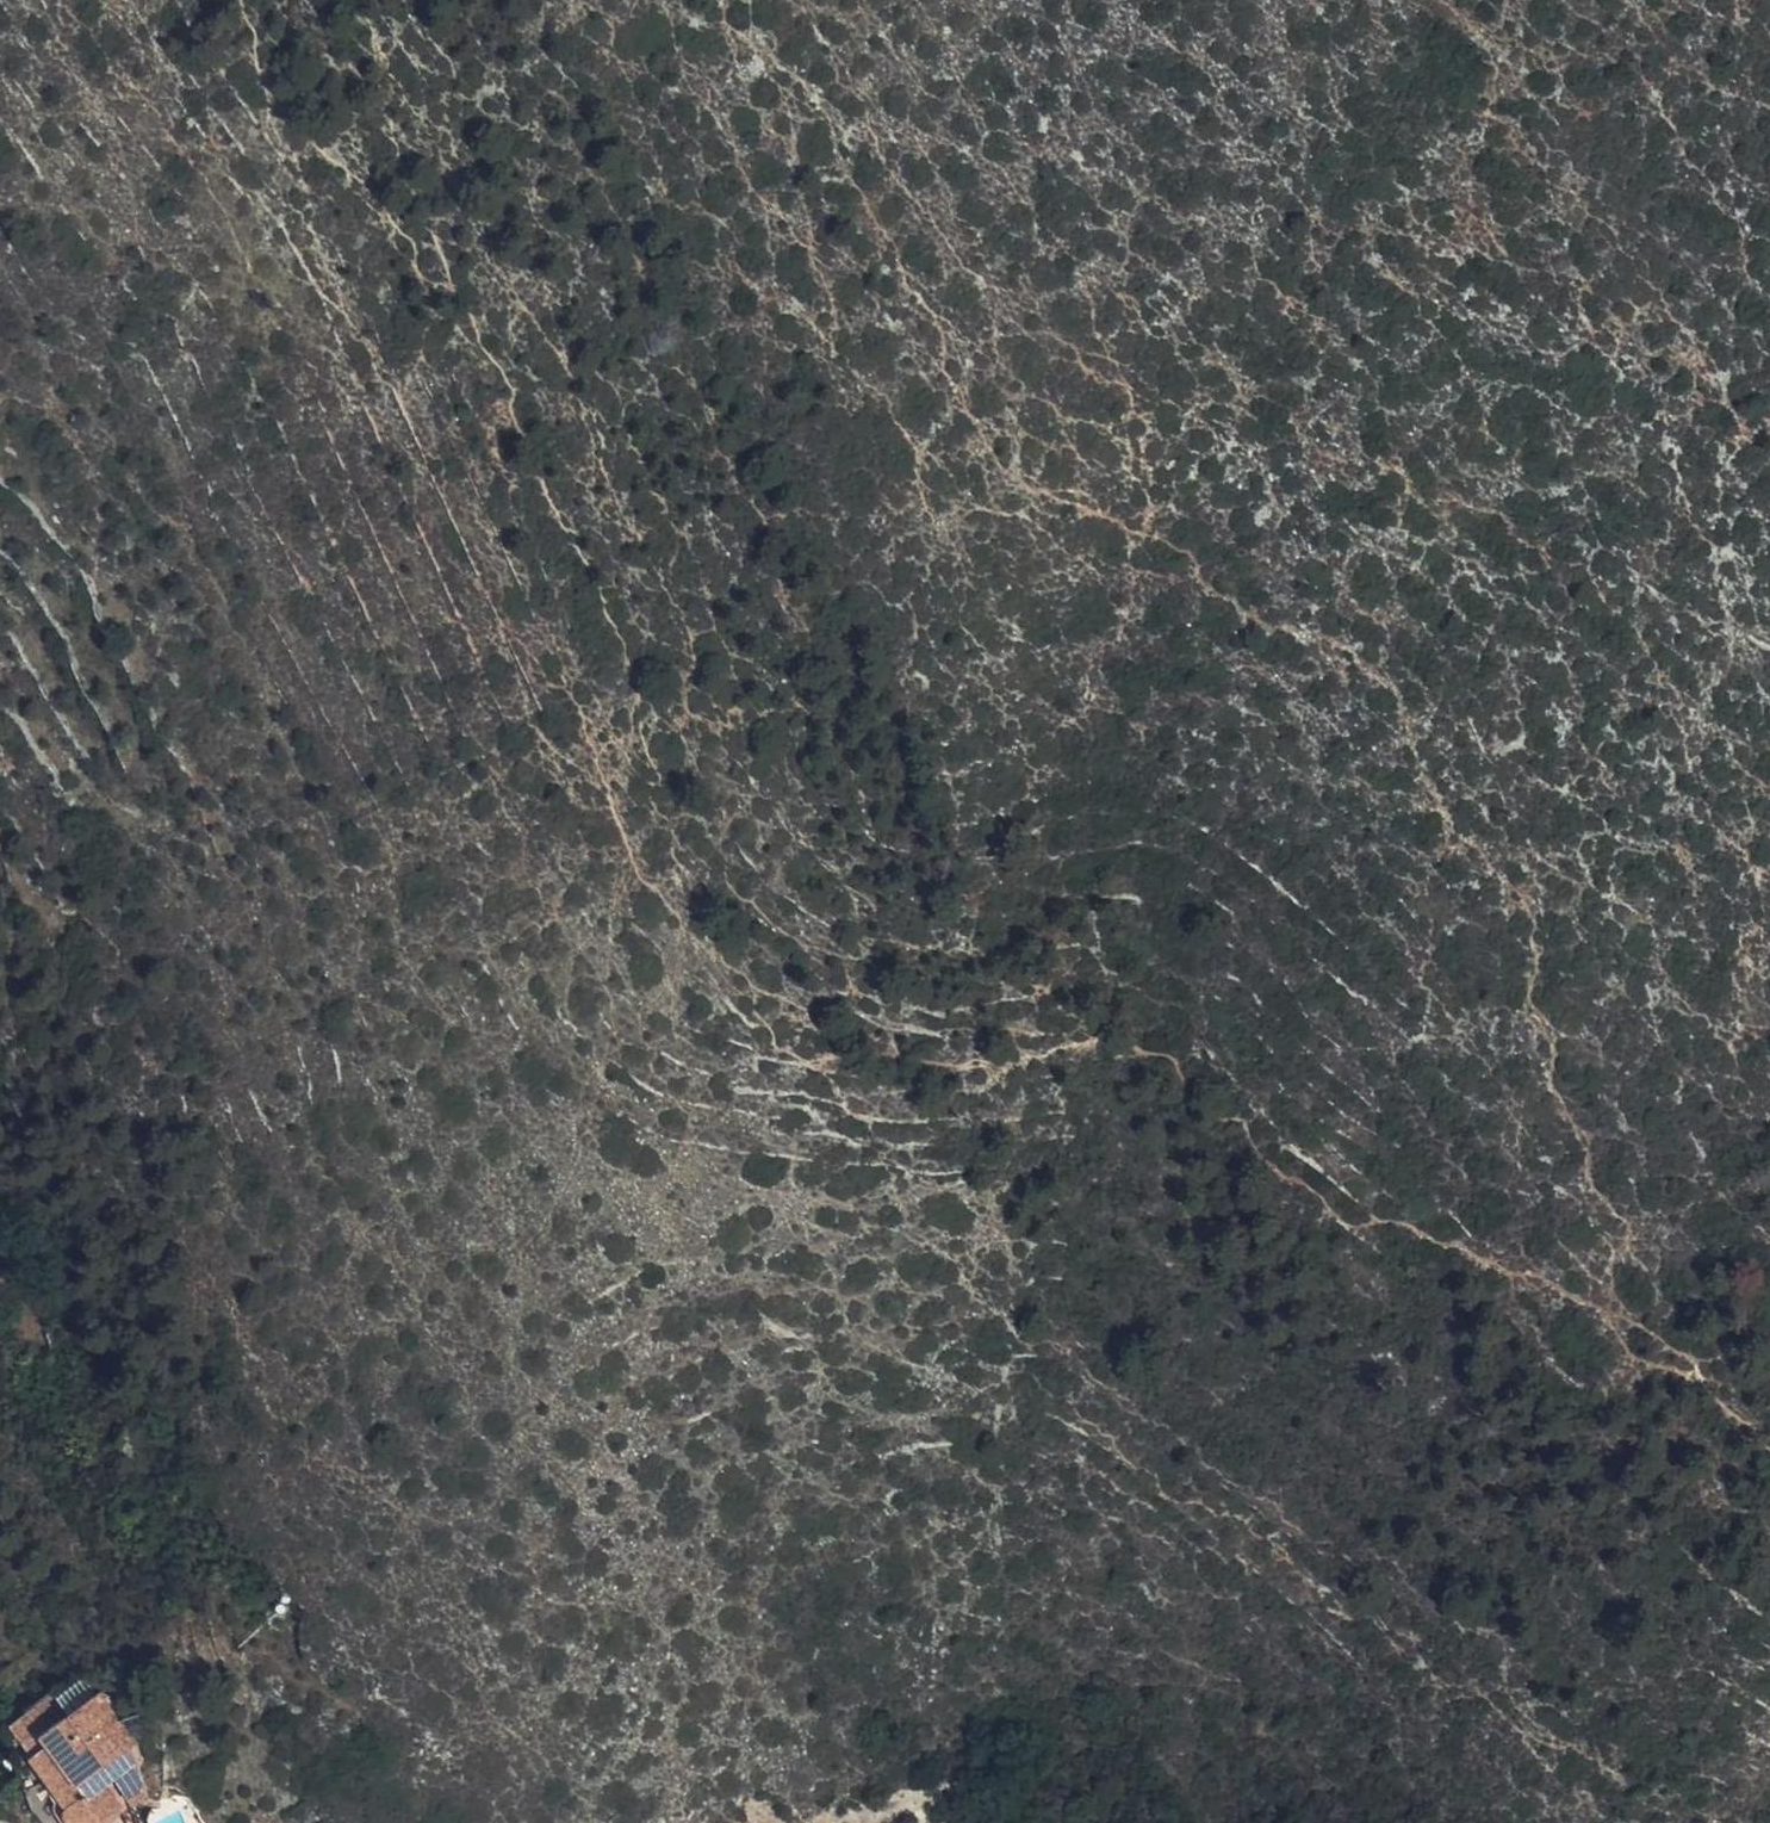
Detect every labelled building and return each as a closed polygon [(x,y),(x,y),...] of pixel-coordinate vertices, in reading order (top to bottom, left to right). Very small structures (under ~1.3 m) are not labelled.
[(87,1671),(56,1693),(70,1713),(41,1735),(48,1744),(36,1753),(31,1757),(63,1802),(66,1813),(74,1822),(93,1822),(119,1805),(95,1769),(132,1740),(87,1671)] [(56,1693),(15,1721),(36,1753),(48,1744),(41,1735),(70,1713),(56,1693)]
